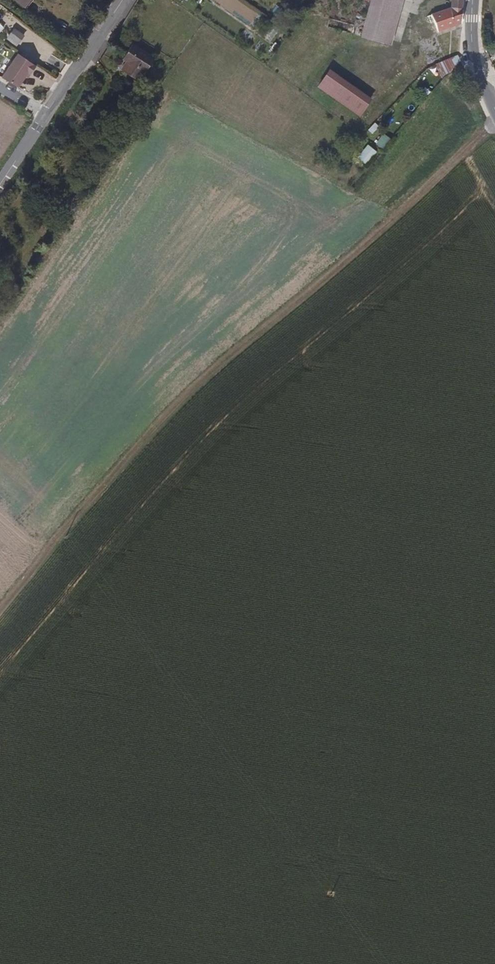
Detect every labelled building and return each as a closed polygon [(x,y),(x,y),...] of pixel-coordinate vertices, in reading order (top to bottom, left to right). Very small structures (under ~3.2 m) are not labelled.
[(402,0),(374,0),(368,25),(394,31),(402,0)] [(466,0),(454,0),(454,8),(465,9),(466,0)] [(440,32),(463,23),(465,9),(454,8),(433,14),(440,31),(440,32)] [(440,31),(433,14),(431,15),(434,25),(437,32),(440,31)] [(391,45),(393,35),(394,31),(368,25),(365,39),(381,43),(391,45)] [(23,34),(13,26),(7,34),(18,42),(23,34)] [(139,82),(155,59),(133,43),(126,53),(131,56),(128,62),(122,70),(139,82)] [(128,62),(131,56),(126,53),(123,58),(128,62)] [(35,66),(18,56),(3,80),(20,90),(35,66)] [(328,72),(316,91),(361,119),(373,100),(328,72)] [(381,146),(371,139),(368,143),(370,144),(378,150),(381,146)] [(370,163),(379,150),(378,150),(370,144),(361,157),(362,157),(365,159),(370,163)]
